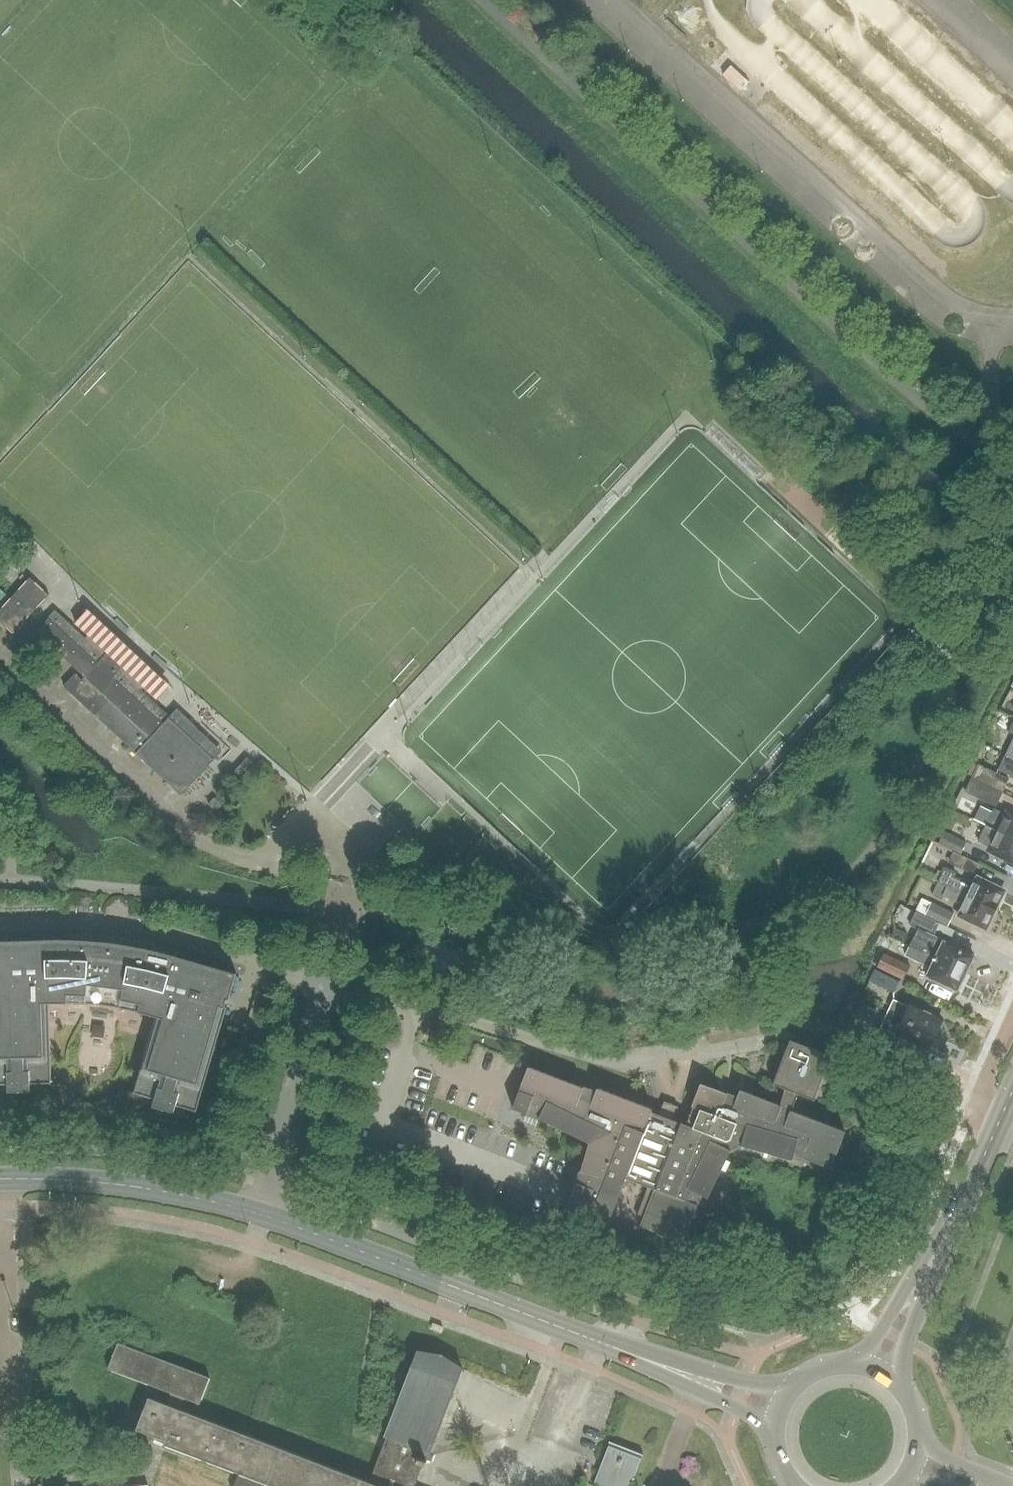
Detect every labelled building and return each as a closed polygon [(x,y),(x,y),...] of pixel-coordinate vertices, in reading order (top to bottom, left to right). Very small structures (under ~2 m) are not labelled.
[(731,66),(722,75),(741,92),(749,83),(731,66)] [(50,595),(31,577),(0,610),(0,621),(14,634),(50,595)] [(142,692),(87,640),(56,612),(37,632),(79,671),(64,686),(182,795),(215,759),(198,744),(198,727),(178,709),(170,717),(142,692)] [(157,703),(169,690),(87,614),(75,626),(88,639),(87,640),(142,692),(144,690),(157,703)] [(1000,713),(994,725),(1012,735),(1012,720),(1000,713)] [(1007,755),(999,771),(1011,776),(1010,778),(1012,779),(1012,758),(1007,755)] [(976,764),(970,777),(1000,792),(1007,779),(976,764)] [(994,805),(1000,792),(970,777),(963,791),(994,805)] [(217,811),(223,805),(215,798),(209,804),(217,811)] [(1008,811),(1006,814),(995,809),(993,812),(981,806),(974,819),(986,825),(1012,838),(1012,814),(1008,811)] [(986,825),(978,841),(991,847),(989,851),(1012,863),(1012,838),(986,825)] [(940,843),(961,853),(967,840),(945,830),(940,843)] [(947,863),(969,873),(975,860),(953,850),(947,863)] [(995,911),(1004,892),(976,878),(971,887),(952,878),(954,874),(945,870),(939,883),(995,911)] [(986,929),(995,911),(939,883),(933,894),(942,899),(944,896),(962,905),(958,915),(986,929)] [(947,926),(954,912),(931,901),(924,915),(947,926)] [(919,930),(933,937),(939,924),(917,913),(910,925),(919,930)] [(944,942),(933,937),(919,930),(915,938),(914,938),(909,947),(965,973),(974,956),(944,941),(944,942)] [(134,1093),(155,1099),(153,1106),(174,1112),(177,1105),(197,1111),(237,974),(166,953),(131,946),(131,948),(91,943),(91,941),(74,940),(56,939),(0,941),(0,1085),(8,1084),(9,1091),(31,1091),(31,1083),(52,1083),(50,1003),(77,1003),(104,1006),(130,1010),(156,1016),(134,1093)] [(956,992),(965,973),(909,947),(905,955),(931,968),(926,977),(956,992)] [(876,965),(903,978),(910,965),(882,952),(876,965)] [(899,981),(875,969),(869,979),(894,992),(899,981)] [(935,1036),(942,1021),(929,1014),(921,1008),(910,1003),(908,1007),(894,1000),(888,1013),(935,1036)] [(928,1049),(935,1036),(888,1013),(874,1042),(893,1052),(900,1037),(909,1041),(913,1042),(928,1049)] [(539,1118),(589,1143),(580,1175),(566,1211),(608,1227),(626,1178),(649,1187),(638,1214),(646,1217),(642,1227),(683,1243),(702,1195),(708,1198),(731,1150),(742,1145),(793,1160),(795,1153),(832,1167),(846,1131),(792,1111),(798,1094),(815,1100),(832,1056),(791,1040),(773,1084),(785,1089),(781,1105),(735,1088),(727,1091),(727,1093),(701,1084),(692,1107),(695,1108),(688,1125),(674,1120),(679,1107),(670,1103),(665,1101),(660,1114),(652,1111),(653,1109),(598,1088),(596,1092),(529,1067),(513,1108),(539,1118)] [(211,1378),(119,1343),(109,1369),(172,1394),(168,1405),(149,1398),(137,1430),(166,1441),(164,1445),(240,1474),(268,1485),(270,1485),(414,1485),(423,1463),(425,1464),(462,1369),(442,1356),(419,1352),(386,1437),(389,1437),(371,1484),(181,1410),(185,1399),(200,1405),(211,1378)] [(600,1485),(631,1485),(644,1455),(610,1442),(594,1484),(600,1485)] [(268,1485),(240,1474),(236,1485),(268,1485)]
